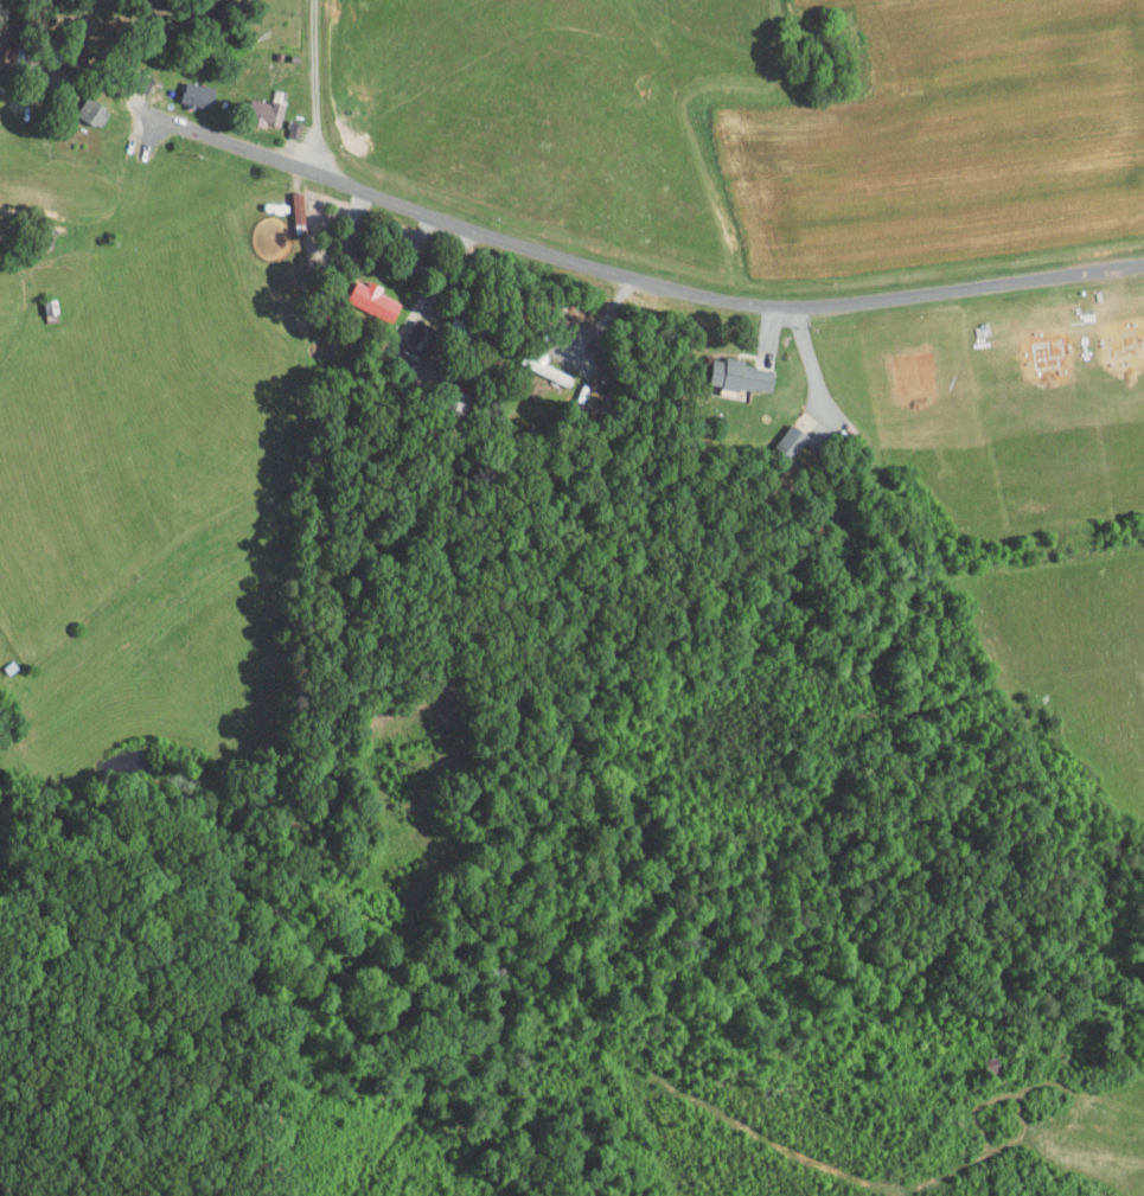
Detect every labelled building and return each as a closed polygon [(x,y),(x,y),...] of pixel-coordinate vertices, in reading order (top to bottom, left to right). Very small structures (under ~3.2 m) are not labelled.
[(65,104),(86,121),(100,103),(79,86),(65,104)] [(272,99),(239,88),(232,111),(265,121),(272,99)] [(355,277),(345,273),(336,294),(382,313),(389,294),(368,286),(371,279),(357,273),(355,277)] [(417,354),(434,333),(406,311),(389,332),(417,354)] [(765,361),(705,349),(700,374),(760,387),(765,361)] [(764,439),(787,453),(802,429),(779,415),(764,439)]
